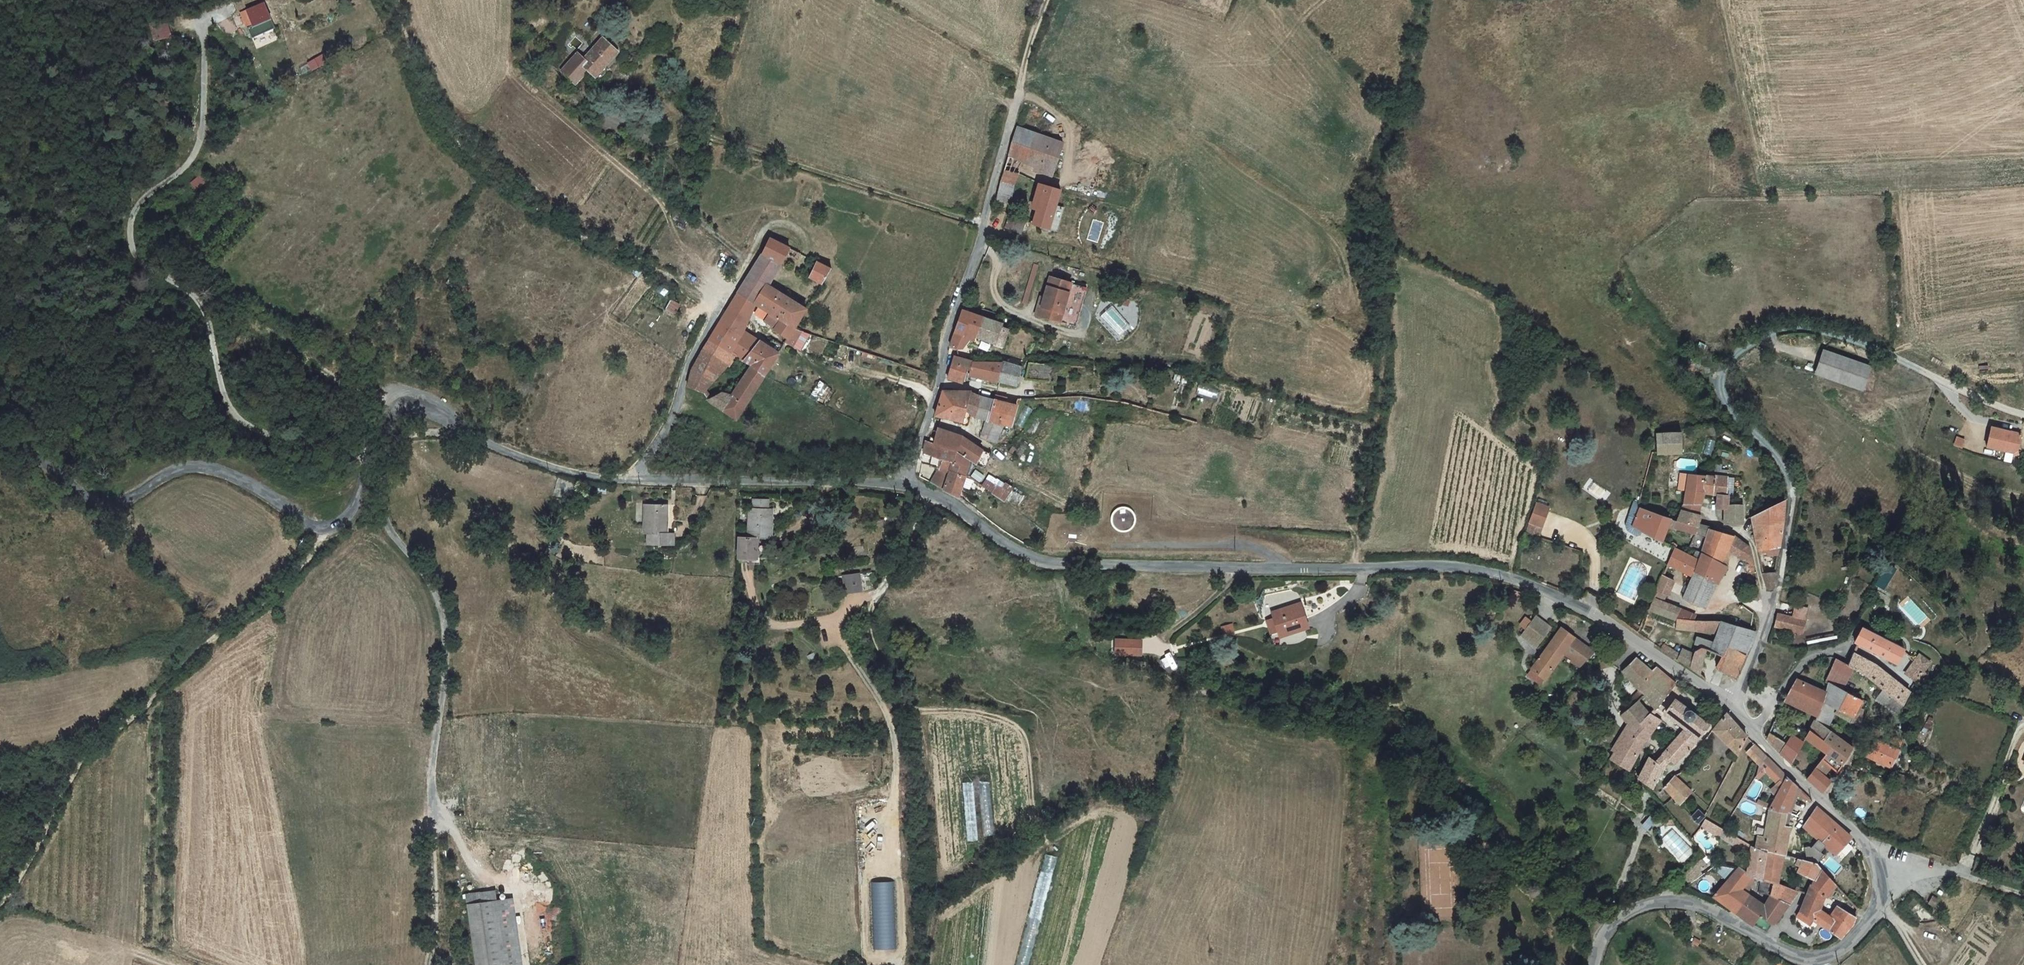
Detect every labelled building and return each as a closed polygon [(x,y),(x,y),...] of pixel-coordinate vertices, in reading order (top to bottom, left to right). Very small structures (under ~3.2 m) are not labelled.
[(264,4),(241,13),(246,28),(270,18),(264,4)] [(167,21),(151,26),(155,40),(171,35),(167,21)] [(582,50),(574,58),(590,72),(597,64),(604,70),(623,47),(608,34),(588,56),(582,50)] [(322,55),(309,62),(314,71),(327,64),(322,55)] [(582,81),(590,72),(574,58),(567,65),(582,81)] [(1072,140),(1026,124),(1016,152),(1033,158),(1048,163),(1046,171),(1061,175),(1072,140)] [(1033,158),(1016,152),(1004,197),(1003,198),(1016,200),(1021,184),(1033,158)] [(200,176),(190,183),(195,190),(205,183),(200,176)] [(1069,188),(1058,185),(1047,181),(1043,194),(1049,196),(1041,222),(1047,224),(1055,228),(1055,227),(1064,203),(1069,188)] [(1064,203),(1055,227),(1063,230),(1071,206),(1064,203)] [(1047,224),(1041,222),(1016,215),(1012,226),(1043,236),(1047,224)] [(797,258),(800,252),(771,238),(763,253),(783,263),(789,255),(797,258)] [(748,277),(739,291),(756,303),(768,284),(783,263),(763,253),(748,277)] [(832,269),(818,261),(810,276),(823,283),(832,269)] [(1062,319),(1073,281),(1051,275),(1041,315),(1062,319)] [(807,309),(768,284),(756,303),(770,312),(782,320),(795,328),(807,309)] [(739,291),(723,316),(745,330),(756,303),(739,291)] [(680,305),(671,300),(666,309),(675,314),(680,305)] [(1007,344),(1012,327),(1006,325),(1007,321),(967,308),(956,343),(959,347),(961,347),(966,347),(977,334),(1007,344)] [(777,325),(782,320),(770,312),(766,319),(777,325)] [(721,320),(709,339),(726,349),(741,358),(743,360),(752,366),(765,376),(780,352),(745,330),(723,316),(721,320)] [(790,337),(795,328),(782,320),(777,325),(776,327),(790,337)] [(802,332),(795,328),(790,337),(787,341),(793,345),(802,332)] [(738,362),(741,358),(726,349),(709,339),(702,351),(729,366),(733,360),(738,362)] [(1863,386),(1870,363),(1822,349),(1815,372),(1863,386)] [(716,375),(729,366),(702,351),(692,367),(689,385),(703,390),(704,392),(716,375)] [(976,368),(978,359),(960,353),(952,376),(967,381),(972,367),(976,368)] [(976,368),(974,373),(991,376),(1001,378),(1006,361),(978,359),(976,368)] [(1021,383),(1027,365),(1007,361),(1006,361),(1001,378),(1021,383)] [(1071,374),(1072,365),(1033,361),(1030,376),(1037,380),(1058,382),(1059,373),(1071,374)] [(755,392),(765,376),(752,366),(741,382),(755,392)] [(991,376),(974,373),(973,378),(991,381),(991,376)] [(738,419),(755,392),(741,382),(733,394),(722,391),(709,398),(710,401),(738,419)] [(981,416),(987,417),(992,418),(999,398),(984,395),(977,391),(977,389),(948,389),(941,413),(946,415),(969,420),(972,409),(981,416)] [(994,419),(1002,421),(1016,424),(1021,404),(1008,401),(1010,396),(1000,394),(999,398),(992,418),(994,419)] [(985,427),(992,428),(994,419),(992,418),(987,417),(985,427)] [(998,439),(1002,421),(994,419),(992,428),(990,437),(998,439)] [(940,435),(939,440),(939,441),(961,450),(967,434),(942,427),(940,435)] [(1990,427),(1985,446),(2012,453),(2016,450),(2020,434),(1990,427)] [(1684,433),(1660,435),(1660,455),(1685,454),(1684,433)] [(987,448),(967,434),(961,450),(974,459),(980,463),(981,462),(986,463),(988,457),(983,456),(987,448)] [(944,467),(956,470),(969,475),(974,459),(961,450),(939,441),(931,440),(929,451),(942,456),(940,460),(946,462),(944,467)] [(1728,510),(1729,525),(1746,524),(1746,506),(1732,505),(1732,496),(1737,495),(1737,478),(1731,477),(1731,471),(1725,471),(1725,465),(1718,464),(1717,477),(1716,496),(1721,496),(1721,510),(1728,510)] [(963,495),(971,475),(969,475),(956,470),(944,467),(937,481),(963,495)] [(989,472),(981,487),(1006,501),(1014,487),(989,472)] [(1689,492),(1691,475),(1684,475),(1682,492),(1689,492)] [(1717,477),(1691,475),(1689,492),(1687,505),(1705,506),(1706,496),(1716,496),(1717,477)] [(1604,502),(1610,493),(1593,482),(1587,491),(1604,502)] [(772,502),(755,502),(755,512),(772,512),(772,502)] [(1770,558),(1780,556),(1782,540),(1785,527),(1786,516),(1786,502),(1755,518),(1761,552),(1768,551),(1770,558)] [(1542,503),(1532,531),(1545,536),(1555,507),(1542,503)] [(1123,505),(1112,521),(1126,531),(1137,515),(1123,505)] [(1705,506),(1687,505),(1686,511),(1705,515),(1705,506)] [(666,507),(642,507),(643,536),(647,536),(667,536),(666,507)] [(1643,509),(1641,514),(1640,519),(1633,516),(1629,526),(1629,529),(1631,531),(1633,533),(1640,536),(1643,535),(1645,530),(1665,541),(1671,526),(1673,520),(1643,509)] [(1705,515),(1686,511),(1684,524),(1680,522),(1679,528),(1699,536),(1702,527),(1704,518),(1705,515)] [(755,512),(751,512),(752,541),(776,541),(775,512),(772,512),(755,512)] [(1680,522),(1673,520),(1671,526),(1679,528),(1680,522)] [(1710,539),(1714,530),(1702,527),(1699,536),(1700,536),(1710,539)] [(1737,536),(1728,534),(1714,530),(1710,539),(1705,551),(1699,549),(1697,555),(1690,554),(1679,549),(1672,567),(1697,577),(1688,600),(1705,606),(1730,550),(1737,536)] [(667,536),(647,536),(647,546),(673,546),(672,536),(667,536)] [(1757,564),(1755,553),(1753,547),(1737,536),(1730,550),(1757,564)] [(761,541),(743,542),(743,562),(761,562),(761,541)] [(1697,555),(1699,549),(1693,547),(1690,554),(1697,555)] [(1885,589),(1898,567),(1889,561),(1876,584),(1885,589)] [(1778,574),(1767,575),(1769,582),(1770,586),(1770,589),(1771,590),(1772,590),(1773,590),(1775,590),(1775,588),(1776,582),(1778,574)] [(860,575),(845,576),(846,592),(861,591),(860,575)] [(1678,582),(1666,578),(1664,583),(1659,596),(1669,601),(1671,593),(1673,595),(1678,582)] [(1308,600),(1279,607),(1280,612),(1283,624),(1284,630),(1313,622),(1308,600)] [(1686,609),(1657,600),(1652,612),(1681,621),(1682,618),(1686,609)] [(1782,614),(1779,627),(1805,633),(1810,609),(1797,605),(1795,617),(1782,614)] [(1283,624),(1280,612),(1272,614),(1275,626),(1283,624)] [(1541,647),(1555,628),(1540,617),(1526,636),(1541,647)] [(1719,634),(1724,622),(1682,618),(1681,621),(1679,628),(1719,634)] [(1236,620),(1228,622),(1230,629),(1237,627),(1236,620)] [(1759,630),(1724,622),(1719,634),(1717,640),(1732,647),(1749,655),(1759,630)] [(1858,641),(1861,644),(1900,664),(1906,652),(1907,650),(1864,628),(1858,641)] [(1585,666),(1598,653),(1577,637),(1566,629),(1536,669),(1551,679),(1568,654),(1585,666)] [(1713,650),(1728,657),(1732,647),(1717,640),(1698,636),(1696,644),(1702,646),(1713,650)] [(1143,642),(1118,640),(1117,651),(1142,652),(1143,642)] [(1694,669),(1697,653),(1685,648),(1683,652),(1668,646),(1666,651),(1675,658),(1681,661),(1687,664),(1692,667),(1694,669)] [(1703,676),(1713,650),(1702,646),(1698,651),(1697,653),(1694,669),(1703,676)] [(1740,675),(1749,655),(1732,647),(1728,657),(1721,670),(1734,675),(1737,676),(1739,676),(1740,675)] [(1856,654),(1850,665),(1855,669),(1890,697),(1892,698),(1905,706),(1912,693),(1887,676),(1856,654)] [(1636,682),(1654,672),(1640,658),(1626,671),(1636,682)] [(1850,665),(1838,659),(1827,682),(1831,683),(1846,689),(1855,669),(1850,665)] [(1925,670),(1916,661),(1909,675),(1919,681),(1925,684),(1928,677),(1925,676),(1927,673),(1924,671),(1925,670)] [(1660,668),(1654,672),(1636,682),(1648,696),(1660,684),(1669,675),(1660,668)] [(1669,696),(1679,683),(1669,675),(1660,684),(1648,696),(1660,709),(1664,705),(1669,696)] [(1800,679),(1790,695),(1820,713),(1820,712),(1824,701),(1827,693),(1800,679)] [(1846,689),(1831,683),(1827,693),(1824,701),(1837,708),(1851,715),(1850,718),(1863,724),(1866,707),(1861,705),(1867,698),(1846,689)] [(1892,698),(1890,697),(1885,708),(1900,716),(1905,706),(1892,698)] [(1669,756),(1674,760),(1677,762),(1687,755),(1712,724),(1679,699),(1670,711),(1689,727),(1681,737),(1667,754),(1669,756)] [(1837,708),(1824,701),(1820,712),(1820,713),(1817,720),(1832,731),(1837,708)] [(1640,731),(1652,718),(1640,708),(1629,720),(1640,731)] [(1740,754),(1750,736),(1736,720),(1730,713),(1716,730),(1740,754)] [(1655,714),(1652,718),(1640,731),(1615,758),(1632,769),(1649,741),(1664,722),(1655,714)] [(1825,739),(1832,731),(1817,720),(1813,730),(1825,739)] [(1870,727),(1868,733),(1878,737),(1880,738),(1883,731),(1870,727)] [(1813,730),(1810,738),(1828,753),(1834,746),(1825,739),(1813,730)] [(1850,757),(1855,748),(1832,731),(1825,739),(1834,746),(1828,753),(1823,760),(1834,768),(1840,773),(1843,768),(1850,757)] [(1783,752),(1788,743),(1772,733),(1769,739),(1783,752)] [(1795,764),(1807,743),(1793,734),(1788,743),(1783,752),(1795,764)] [(1903,748),(1906,743),(1895,738),(1893,743),(1903,748)] [(1890,747),(1877,740),(1869,756),(1893,767),(1903,748),(1893,743),(1890,747)] [(1770,757),(1757,745),(1751,753),(1763,765),(1770,757)] [(1674,760),(1669,756),(1662,764),(1654,759),(1643,777),(1657,788),(1661,780),(1667,767),(1674,760)] [(1770,757),(1763,765),(1781,783),(1789,776),(1770,757)] [(1834,768),(1823,760),(1818,768),(1828,776),(1834,768)] [(1826,792),(1834,781),(1828,776),(1818,768),(1810,778),(1826,792)] [(1694,789),(1677,775),(1668,787),(1681,802),(1694,789)] [(1799,786),(1790,777),(1772,809),(1772,810),(1789,811),(1795,797),(1799,786)] [(1799,786),(1795,797),(1799,799),(1800,796),(1810,802),(1813,799),(1799,786)] [(1795,797),(1789,811),(1789,812),(1793,813),(1799,799),(1795,797)] [(1857,843),(1852,837),(1820,808),(1808,824),(1823,839),(1820,843),(1826,848),(1830,844),(1838,852),(1842,856),(1844,854),(1845,855),(1857,843)] [(1707,818),(1708,816),(1701,809),(1693,816),(1701,825),(1707,818)] [(1789,811),(1772,810),(1772,809),(1766,836),(1762,835),(1758,847),(1772,851),(1789,855),(1793,827),(1790,826),(1793,813),(1789,812),(1789,811)] [(1727,830),(1709,819),(1704,827),(1706,827),(1752,854),(1750,869),(1757,872),(1759,873),(1767,876),(1768,865),(1772,851),(1758,847),(1727,830)] [(1826,848),(1820,843),(1818,845),(1809,848),(1812,861),(1819,862),(1827,854),(1824,851),(1826,848)] [(1784,869),(1789,855),(1772,851),(1768,865),(1784,869)] [(1818,880),(1824,867),(1819,863),(1819,862),(1812,861),(1807,860),(1802,871),(1818,880)] [(1740,869),(1717,865),(1713,867),(1731,881),(1740,869)] [(1768,865),(1767,876),(1782,883),(1784,869),(1768,865)] [(1731,881),(1719,896),(1740,912),(1746,902),(1747,902),(1754,892),(1754,891),(1747,886),(1757,872),(1750,869),(1742,866),(1740,869),(1731,881)] [(1828,896),(1838,883),(1824,867),(1818,880),(1810,895),(1803,911),(1815,919),(1843,938),(1856,924),(1858,916),(1843,908),(1836,918),(1822,909),(1828,896)] [(1767,876),(1765,889),(1775,893),(1782,883),(1767,876)] [(1802,891),(1782,883),(1775,893),(1776,893),(1792,904),(1796,906),(1802,891)] [(471,889),(471,890),(472,899),(483,964),(532,964),(520,891),(488,895),(487,887),(471,889)] [(1747,902),(1746,902),(1740,912),(1758,926),(1771,933),(1792,904),(1776,893),(1775,893),(1769,902),(1754,891),(1754,892),(1747,902)] [(1815,919),(1803,911),(1799,916),(1811,925),(1815,919)]
